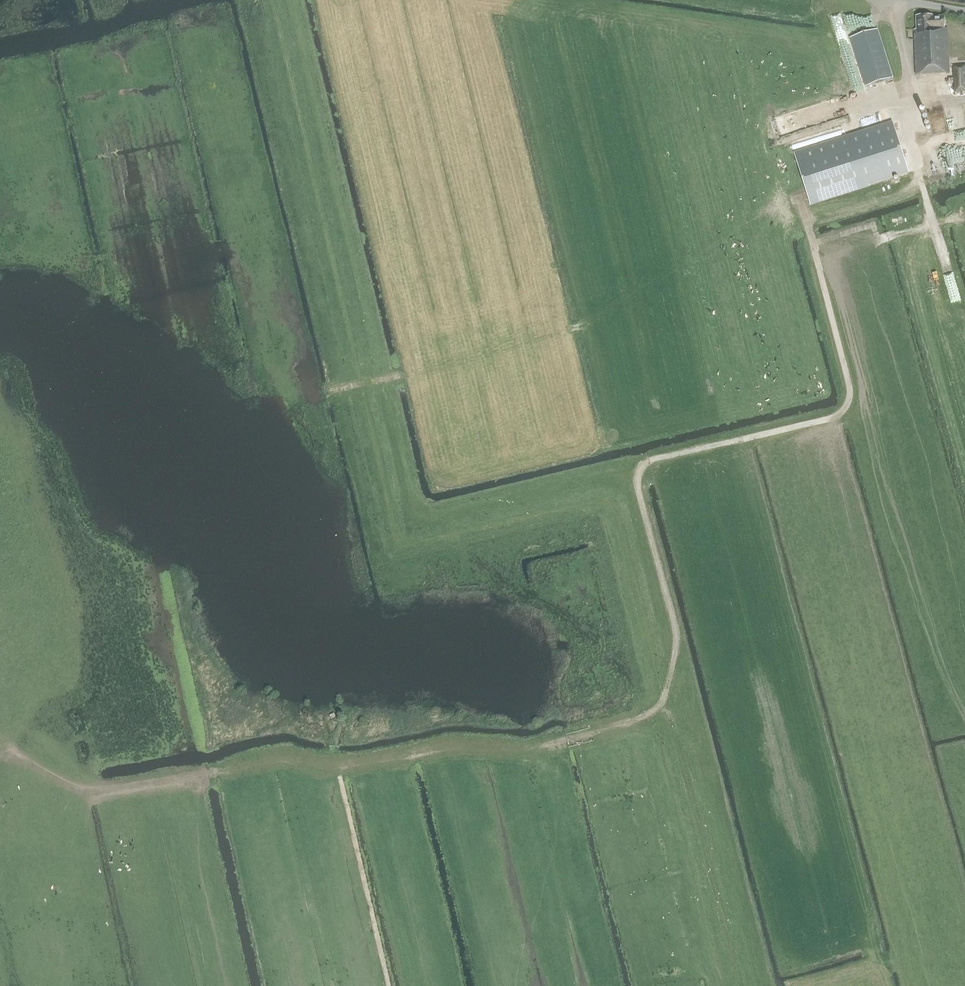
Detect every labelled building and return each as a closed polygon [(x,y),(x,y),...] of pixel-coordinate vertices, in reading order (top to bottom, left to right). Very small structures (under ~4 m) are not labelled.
[(838,12),(832,14),(835,26),(841,24),(838,12)] [(932,16),(932,15),(916,16),(917,30),(914,30),(916,76),(949,74),(947,28),(944,28),(944,16),(932,16)] [(865,87),(893,78),(877,29),(850,38),(865,87)] [(953,66),(954,93),(964,92),(964,66),(953,66)] [(908,173),(892,123),(794,154),(810,204),(908,173)]
